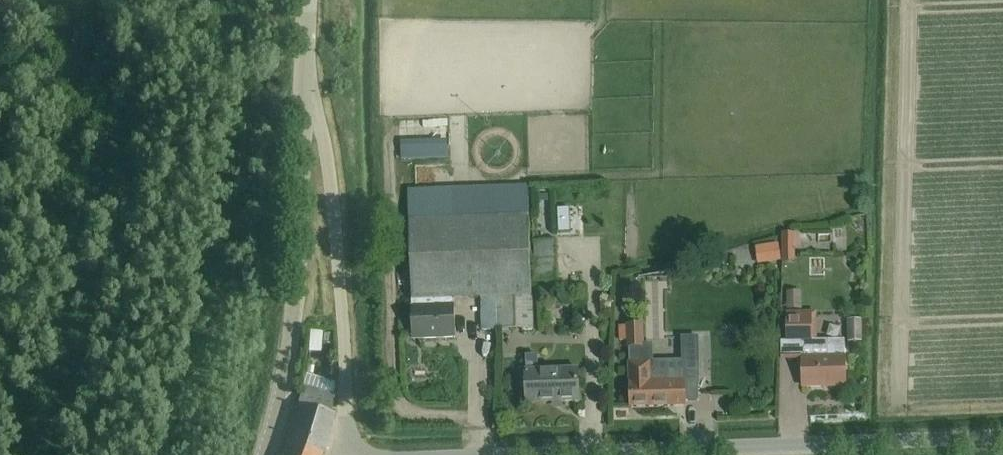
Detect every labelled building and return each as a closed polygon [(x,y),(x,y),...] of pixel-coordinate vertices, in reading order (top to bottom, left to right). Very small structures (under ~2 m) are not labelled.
[(418,171),(444,170),(444,160),(417,160),(418,171)] [(453,299),(497,297),(531,296),(527,186),(408,190),(412,310),(420,310),(421,339),(454,338),(453,318),(453,299)] [(568,208),(557,208),(558,232),(569,231),(568,208)] [(795,232),(782,233),(783,261),(795,261),(794,246),(796,246),(795,232)] [(535,283),(557,282),(555,241),(533,241),(535,283)] [(776,256),(751,259),(753,277),(778,273),(776,256)] [(531,296),(497,297),(498,329),(532,328),(531,296)] [(801,342),(802,359),(802,387),(845,386),(844,344),(827,345),(827,340),(811,340),(810,317),(785,317),(785,342),(801,342)] [(626,326),(618,327),(620,341),(627,340),(627,347),(629,347),(643,346),(643,345),(642,324),(626,325),(626,326)] [(844,333),(844,356),(860,356),(860,333),(844,333)] [(643,346),(629,347),(630,407),(685,406),(685,401),(698,401),(698,378),(699,378),(699,337),(682,338),(682,362),(651,362),(650,345),(649,345),(643,345),(643,346)] [(306,368),(320,369),(322,346),(307,345),(306,368)] [(578,401),(577,381),(577,369),(525,371),(527,403),(578,401)] [(303,388),(282,454),(323,454),(334,416),(331,415),(334,397),(303,388)]
